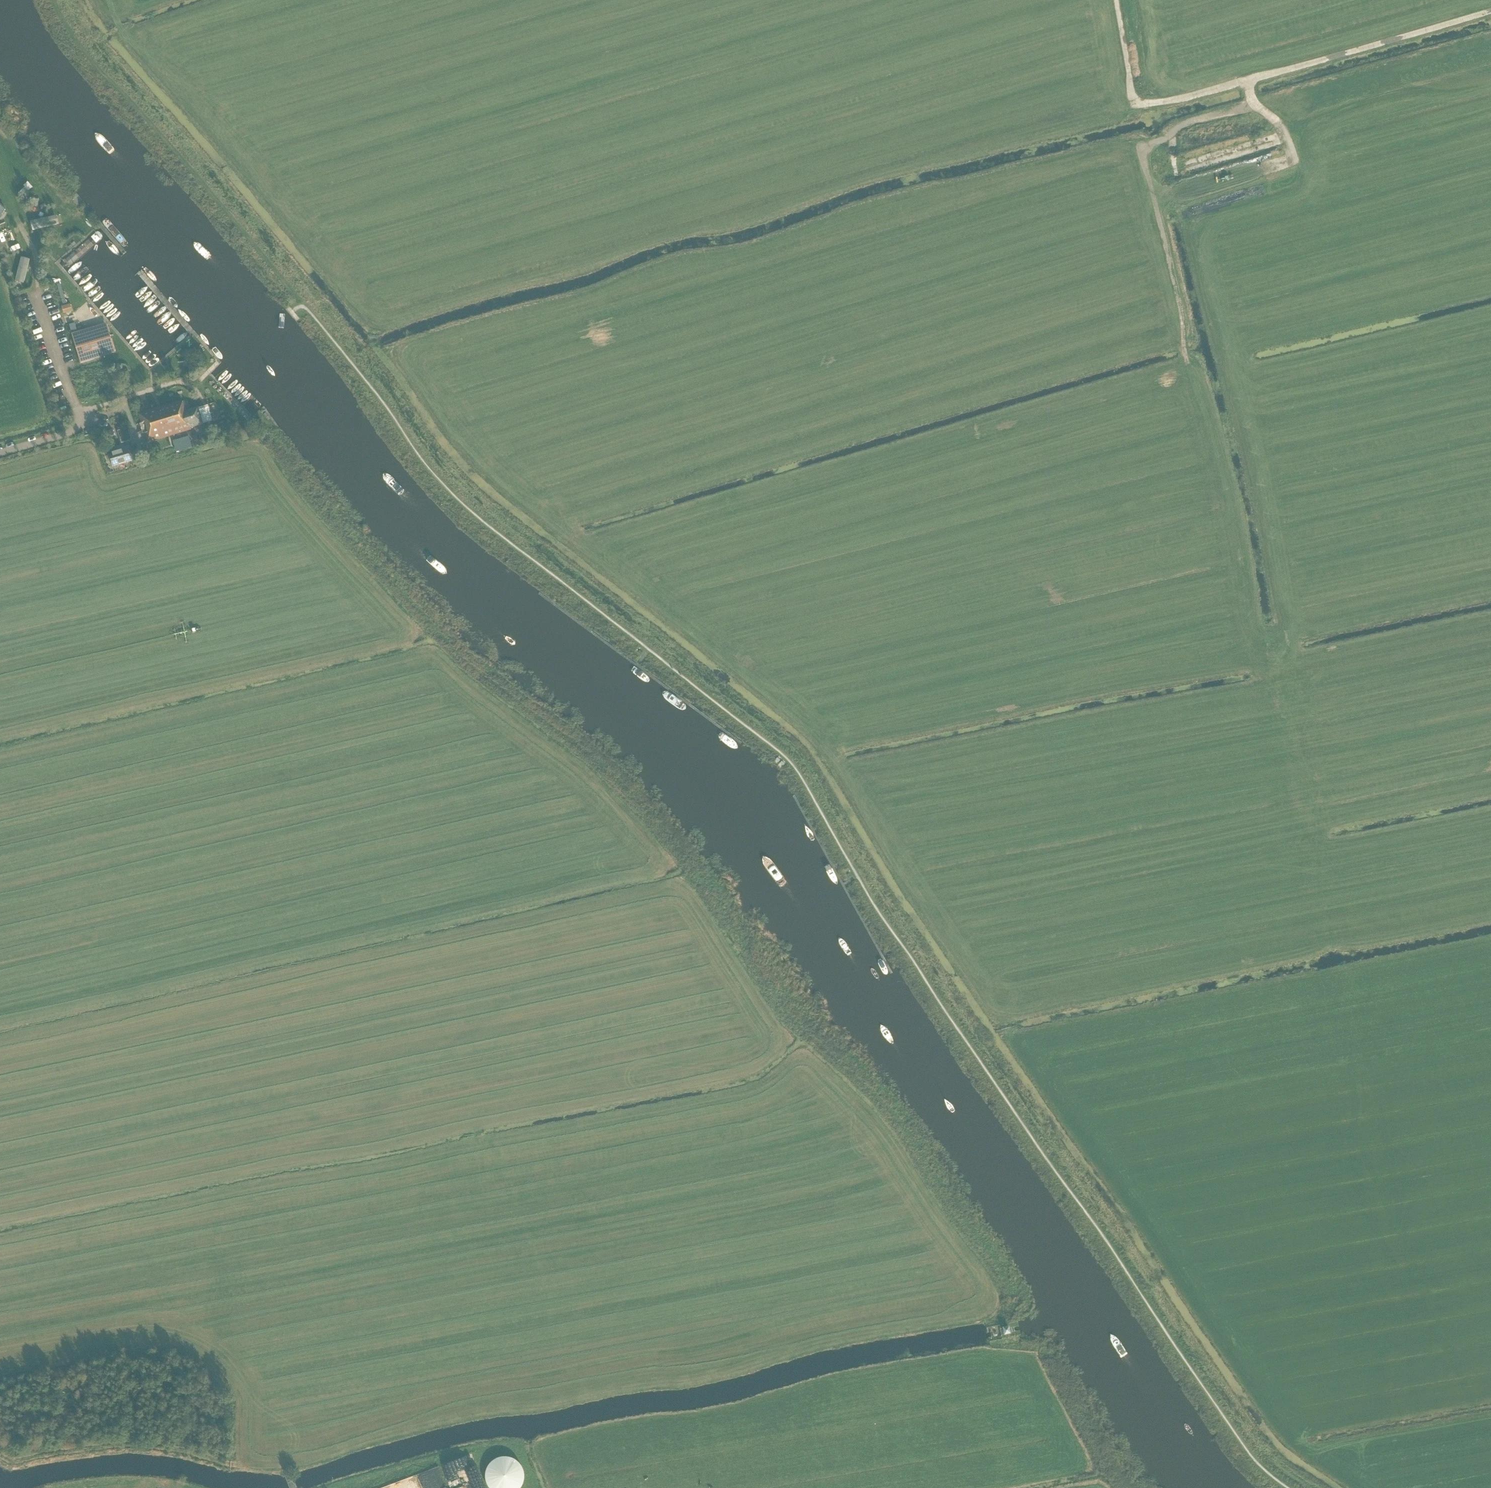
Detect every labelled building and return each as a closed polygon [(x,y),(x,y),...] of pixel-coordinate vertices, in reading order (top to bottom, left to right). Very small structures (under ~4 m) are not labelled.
[(31,177),(21,185),(24,189),(34,180),(31,177)] [(37,188),(31,191),(36,201),(42,198),(37,188)] [(67,322),(78,318),(75,310),(64,314),(67,322)] [(107,323),(71,334),(80,363),(116,352),(107,323)] [(185,412),(182,402),(139,413),(147,443),(190,431),(189,428),(202,425),(198,408),(185,412)] [(129,428),(118,430),(121,443),(132,441),(129,428)] [(189,436),(173,441),(176,453),(192,448),(189,436)] [(121,451),(119,447),(111,450),(112,454),(109,455),(113,466),(130,461),(127,449),(121,451)] [(524,1480),(525,1475),(524,1470),(521,1465),(518,1461),(513,1458),(508,1457),(502,1457),(497,1459),(492,1462),(488,1467),(486,1473),(486,1479),(489,1486),(491,1487),(520,1487),(522,1486),(524,1480)]
